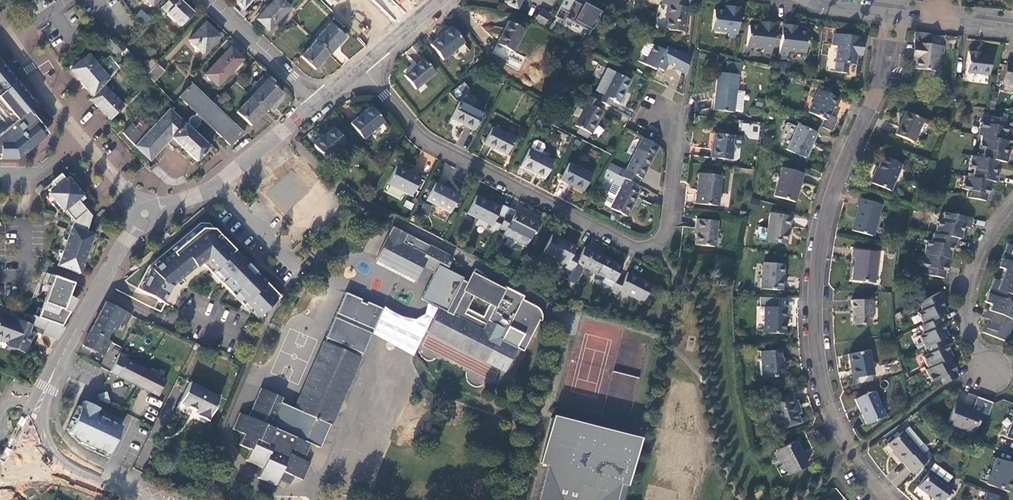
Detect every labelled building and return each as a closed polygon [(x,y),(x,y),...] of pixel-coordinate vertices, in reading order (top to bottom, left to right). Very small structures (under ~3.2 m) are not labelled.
[(161,9),(181,27),(194,13),(180,0),(169,0),(161,9)] [(243,8),(251,0),(234,0),(243,8)] [(291,9),(282,0),(275,0),(257,20),(269,32),(291,9)] [(504,2),(517,9),(522,0),(505,0),(504,2)] [(574,2),(571,0),(565,0),(560,9),(568,13),(574,2)] [(662,5),(667,6),(666,14),(667,14),(666,28),(668,28),(668,30),(685,32),(688,7),(686,7),(687,0),(662,0),(662,5)] [(574,2),(568,13),(560,9),(555,18),(564,22),(566,19),(591,32),(589,36),(601,13),(589,6),(588,9),(583,6),(574,2)] [(739,17),(740,7),(725,6),(725,8),(732,9),(731,18),(739,18),(739,17)] [(732,9),(725,8),(724,11),(714,10),(711,31),(728,33),(727,38),(737,39),(739,18),(731,18),(732,9)] [(544,25),(550,14),(541,9),(535,21),(544,25)] [(140,11),(134,18),(136,21),(142,29),(150,20),(140,11)] [(766,33),(774,34),(775,23),(759,21),(759,23),(767,24),(766,33)] [(514,53),(525,29),(509,22),(498,44),(514,53)] [(204,55),(221,37),(206,23),(189,41),(204,55)] [(772,54),(774,34),(766,33),(767,24),(759,23),(759,26),(749,25),(746,46),(762,47),(762,53),(772,54)] [(315,41),(330,55),(345,38),(330,24),(315,41)] [(348,30),(357,39),(363,34),(354,25),(348,30)] [(443,60),(464,43),(452,27),(430,45),(443,60)] [(789,36),(781,35),(779,54),(788,56),(788,51),(805,53),(808,32),(797,31),(797,28),(790,27),(789,36)] [(859,36),(834,33),(832,46),(836,47),(833,72),(846,74),(848,65),(855,65),(856,55),(859,56),(860,48),(858,48),(859,36)] [(122,51),(122,50),(108,38),(102,44),(117,58),(122,51)] [(315,71),(330,55),(315,41),(300,57),(315,71)] [(645,64),(654,45),(647,42),(638,60),(645,64)] [(943,46),(917,43),(916,51),(914,51),(913,59),(916,59),(915,69),(935,71),(937,55),(942,55),(943,46)] [(687,74),(689,55),(681,51),(681,53),(668,46),(665,51),(654,45),(645,64),(655,70),(657,67),(664,72),(667,65),(672,64),(674,64),(673,67),(687,74)] [(218,88),(244,60),(231,47),(204,75),(218,88)] [(988,75),(990,57),(979,55),(979,52),(969,51),(966,72),(988,75)] [(93,97),(104,86),(121,68),(110,56),(99,66),(89,55),(70,71),(93,97)] [(146,75),(157,64),(152,59),(142,71),(146,75)] [(416,90),(435,74),(423,60),(404,76),(416,90)] [(19,160),(49,135),(32,115),(31,115),(28,112),(37,105),(0,61),(0,160),(19,160)] [(1004,83),(1012,85),(1012,63),(1006,61),(1001,83),(1004,83)] [(727,62),(727,70),(741,71),(742,63),(727,62)] [(165,71),(157,64),(146,75),(154,83),(165,71)] [(609,84),(614,73),(608,70),(602,81),(609,84)] [(599,102),(610,106),(613,100),(620,103),(631,81),(614,72),(614,73),(609,84),(603,95),(600,94),(596,100),(599,102)] [(734,113),(738,75),(717,72),(713,110),(734,113)] [(252,88),(247,93),(251,97),(267,80),(262,76),(257,81),(254,81),(251,85),(252,88)] [(251,97),(266,111),(282,94),(267,80),(251,97)] [(1004,83),(1002,90),(1012,93),(1012,85),(1004,83)] [(215,104),(192,84),(179,98),(194,113),(185,124),(169,109),(144,136),(134,146),(149,161),(166,143),(172,148),(179,149),(181,147),(197,162),(210,148),(192,131),(194,129),(198,128),(201,125),(200,122),(202,120),(230,146),(244,134),(220,110),(215,104)] [(93,97),(90,100),(110,121),(124,106),(104,86),(93,97)] [(818,89),(808,113),(827,122),(833,107),(836,108),(840,99),(818,89)] [(225,93),(215,104),(220,110),(231,98),(225,93)] [(596,109),(599,102),(596,100),(586,95),(582,102),(586,104),(575,126),(591,134),(602,112),(596,109)] [(251,127),(266,111),(251,97),(236,113),(251,127)] [(482,113),(459,102),(451,119),(473,130),(482,113)] [(363,139),(384,122),(372,107),(351,124),(363,139)] [(914,143),(924,120),(905,112),(895,135),(914,143)] [(967,198),(986,201),(990,181),(996,182),(998,173),(995,173),(997,160),(1006,162),(1008,154),(1005,153),(1008,141),(1005,140),(1008,127),(1006,127),(1007,120),(988,116),(986,123),(981,122),(978,135),(982,136),(980,149),(984,149),(983,158),(971,156),(969,168),(974,169),(973,177),(965,176),(962,189),(968,190),(967,198)] [(787,122),(784,129),(792,133),(795,127),(787,122)] [(747,138),(758,139),(759,124),(741,123),(740,131),(747,132),(747,138)] [(123,133),(134,146),(144,136),(132,124),(123,133)] [(806,159),(817,133),(797,124),(786,150),(806,159)] [(593,132),(598,137),(604,129),(598,125),(593,132)] [(514,139),(492,127),(484,143),(506,155),(514,139)] [(326,160),(347,143),(334,128),(313,146),(326,160)] [(734,136),(714,133),(712,150),(710,150),(710,158),(732,160),(733,148),(734,136)] [(742,136),(734,136),(733,148),(738,148),(741,146),(742,136)] [(659,146),(642,138),(626,170),(622,169),(619,176),(621,177),(637,185),(640,179),(642,180),(645,172),(650,174),(652,170),(648,168),(659,146)] [(533,143),(530,150),(540,155),(543,148),(542,145),(536,142),(533,143)] [(529,150),(521,167),(544,179),(553,162),(540,155),(530,150),(529,150)] [(890,192),(902,164),(883,156),(875,173),(873,172),(869,183),(890,192)] [(619,176),(622,169),(610,163),(607,170),(619,176)] [(591,175),(569,164),(561,180),(584,191),(591,175)] [(420,178),(397,166),(387,184),(411,196),(420,178)] [(794,203),(803,174),(782,167),(773,196),(794,203)] [(619,176),(607,170),(604,176),(618,184),(621,177),(619,176)] [(718,206),(721,176),(698,173),(695,204),(718,206)] [(282,213),(306,193),(290,174),(266,193),(282,213)] [(64,213),(65,212),(73,222),(57,267),(79,275),(94,235),(86,232),(92,218),(78,201),(83,197),(73,184),(68,178),(66,180),(61,175),(51,183),(54,186),(48,191),(50,193),(48,195),(64,213)] [(639,186),(637,185),(621,177),(618,184),(617,184),(621,186),(616,197),(610,194),(608,195),(605,203),(605,206),(626,217),(638,194),(636,193),(639,186)] [(459,195),(435,183),(426,201),(450,213),(459,195)] [(490,229),(497,233),(499,228),(503,219),(497,216),(501,208),(476,196),(468,214),(491,225),(490,229)] [(873,236),(882,205),(859,198),(856,206),(858,207),(851,231),(873,236)] [(513,218),(506,215),(503,219),(499,228),(505,232),(504,235),(526,247),(538,223),(516,212),(513,218)] [(786,244),(791,217),(770,213),(765,241),(786,244)] [(970,228),(972,219),(943,213),(942,222),(938,221),(935,234),(933,233),(931,242),(927,241),(924,254),(923,253),(920,266),(926,267),(924,275),(944,279),(945,271),(946,272),(949,259),(950,259),(952,247),(955,247),(956,238),(961,239),(963,227),(970,228)] [(715,247),(717,221),(696,219),(694,235),(696,235),(695,246),(715,247)] [(209,225),(200,225),(154,263),(148,268),(137,290),(164,304),(172,287),(200,263),(243,305),(246,303),(260,317),(281,297),(221,238),(219,235),(209,225)] [(453,258),(429,245),(424,254),(403,244),(408,234),(392,227),(375,259),(417,280),(425,264),(435,270),(421,299),(438,309),(426,332),(505,372),(517,349),(523,352),(539,321),(541,322),(541,321),(542,320),(542,318),(542,317),(542,315),(541,314),(541,313),(540,311),(539,310),(537,309),(536,308),(522,301),(524,297),(505,287),(503,291),(495,286),(491,281),(486,277),(481,273),(475,269),(468,283),(462,281),(463,278),(447,270),(453,258)] [(565,268),(572,272),(574,267),(579,258),(573,255),(577,247),(552,234),(543,252),(567,264),(565,268)] [(1012,246),(1008,244),(999,267),(1004,269),(999,282),(994,279),(985,302),(990,304),(988,310),(987,310),(984,318),(988,319),(983,333),(1005,341),(1012,320),(1012,318),(1012,310),(1012,308),(1012,303),(1001,298),(1004,292),(1012,296),(1012,246)] [(585,247),(582,253),(588,256),(591,250),(585,247)] [(588,256),(582,253),(579,258),(574,267),(581,270),(583,267),(606,278),(614,262),(591,250),(588,256)] [(874,283),(878,253),(853,250),(852,258),(855,258),(852,280),(874,283)] [(782,291),(785,264),(763,262),(760,289),(782,291)] [(623,280),(617,277),(610,291),(617,295),(619,291),(642,303),(643,302),(648,306),(651,300),(646,297),(652,285),(627,272),(623,280)] [(54,276),(38,318),(62,327),(71,312),(65,309),(74,283),(54,276)] [(346,293),(307,380),(294,409),(281,403),(283,398),(261,388),(248,417),(239,414),(233,429),(244,434),(239,445),(251,450),(255,440),(271,447),(268,456),(285,464),(282,471),(302,481),(310,463),(301,459),(308,443),(319,449),(329,425),(332,426),(361,359),(383,310),(368,303),(367,305),(361,303),(362,301),(346,293)] [(940,386),(958,378),(954,370),(955,370),(949,358),(952,356),(946,344),(946,345),(943,338),(947,336),(943,324),(944,323),(941,315),(946,313),(941,301),(943,300),(940,293),(918,304),(922,311),(918,313),(923,324),(919,326),(923,334),(918,336),(924,347),(925,348),(928,354),(923,357),(928,368),(926,370),(932,382),(937,379),(940,386)] [(871,325),(871,300),(852,301),(852,325),(871,325)] [(106,341),(107,340),(106,340),(112,328),(116,330),(120,324),(125,327),(131,315),(106,302),(90,332),(106,341)] [(785,334),(786,307),(764,307),(764,333),(785,334)] [(66,328),(62,327),(38,318),(26,314),(24,322),(0,313),(0,343),(1,343),(2,341),(7,343),(6,347),(7,348),(7,350),(23,356),(24,354),(26,354),(26,353),(29,354),(32,347),(29,346),(32,336),(28,334),(31,325),(44,331),(42,336),(58,341),(66,328)] [(161,334),(148,327),(144,334),(157,341),(161,334)] [(90,332),(83,346),(103,356),(111,343),(106,341),(90,332)] [(781,349),(760,351),(762,379),(784,377),(783,359),(781,359),(781,349)] [(873,375),(869,351),(848,355),(852,378),(873,375)] [(110,373),(114,375),(124,355),(120,353),(110,373)] [(124,355),(114,375),(158,397),(166,380),(126,361),(128,357),(124,355)] [(198,416),(208,422),(220,398),(190,383),(180,404),(200,413),(198,416)] [(885,416),(874,391),(855,400),(866,425),(885,416)] [(106,393),(98,395),(100,401),(108,404),(110,404),(106,393)] [(790,393),(768,401),(777,429),(799,422),(796,413),(799,412),(796,402),(793,403),(790,393)] [(96,416),(99,409),(84,402),(81,409),(75,420),(74,423),(72,427),(69,434),(73,436),(72,438),(79,444),(80,443),(94,450),(105,455),(109,456),(122,427),(96,416)] [(973,434),(981,413),(964,407),(965,406),(956,402),(948,424),(973,434)] [(77,407),(72,419),(75,420),(81,409),(77,407)] [(639,440),(551,417),(539,461),(546,463),(553,465),(543,499),(624,499),(639,440)] [(909,427),(903,432),(917,448),(923,443),(909,427)] [(902,462),(913,475),(932,455),(927,450),(919,458),(914,452),(918,449),(917,448),(903,432),(902,431),(888,444),(897,455),(896,457),(901,463),(902,462)] [(255,440),(251,450),(246,461),(262,468),(258,479),(275,486),(282,471),(285,464),(268,456),(271,447),(255,440)] [(808,466),(795,440),(775,450),(788,475),(808,466)] [(1012,481),(1010,479),(1012,472),(1012,465),(996,459),(987,484),(1009,492),(1012,481)] [(553,465),(546,463),(537,499),(543,499),(553,465)] [(934,465),(929,472),(946,484),(951,477),(934,465)] [(935,499),(943,499),(952,488),(946,484),(929,472),(918,487),(935,499)] [(766,499),(761,491),(753,495),(756,499),(764,499),(766,499)]
